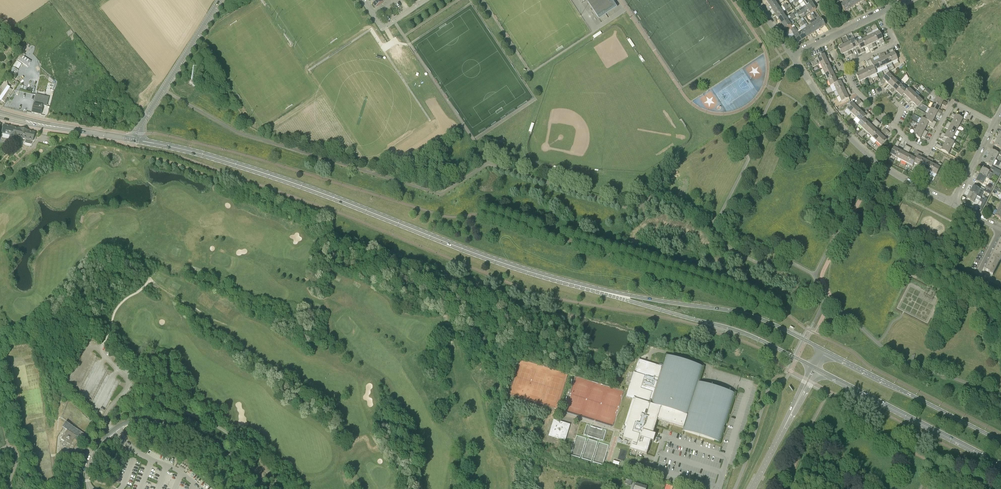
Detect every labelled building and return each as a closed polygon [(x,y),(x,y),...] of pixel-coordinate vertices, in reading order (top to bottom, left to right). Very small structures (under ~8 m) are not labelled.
[(609,0),(586,0),(597,16),(604,12),(605,13),(614,7),(609,0)] [(777,5),(774,0),(773,0),(768,4),(772,9),(777,5)] [(850,9),(846,2),(844,0),(842,0),(844,4),(841,5),(841,6),(845,12),(850,9)] [(855,6),(851,0),(849,0),(846,2),(850,9),(855,6)] [(805,12),(808,10),(810,13),(816,9),(812,4),(807,7),(803,10),(805,12)] [(775,14),(781,10),(777,5),(772,9),(775,14)] [(784,15),(782,12),(781,10),(775,14),(779,19),(784,15)] [(782,24),(788,20),(786,18),(784,15),(779,19),(782,24)] [(821,28),(825,25),(821,19),(816,22),(821,28)] [(791,25),(789,23),(788,20),(782,24),(785,29),(791,25)] [(816,32),(821,28),(816,22),(811,25),(816,32)] [(811,35),(816,32),(811,25),(809,27),(807,24),(805,25),(807,28),(811,35)] [(806,38),(811,35),(807,28),(802,31),(806,38)] [(801,41),(806,38),(802,31),(799,33),(796,29),(794,30),(801,41)] [(797,44),(801,41),(794,30),(792,31),(795,36),(792,38),(797,44)] [(874,34),(877,42),(880,41),(881,44),(884,43),(879,32),(874,34)] [(874,43),(877,42),(874,34),(868,37),(873,48),(876,47),(874,43)] [(870,49),(873,48),(868,37),(862,40),(866,47),(868,46),(870,49)] [(862,53),(857,42),(855,40),(850,42),(853,50),(856,48),(859,55),(862,53)] [(863,48),(866,47),(862,40),(857,42),(862,53),(865,52),(863,48)] [(850,51),(853,50),(850,42),(844,45),(849,56),(852,54),(850,51)] [(846,57),(849,56),(844,45),(838,48),(841,55),(844,54),(846,57)] [(889,55),(892,63),(898,60),(893,49),(890,51),(891,54),(889,55)] [(886,66),(892,63),(889,55),(886,57),(884,53),(881,55),(886,66)] [(817,58),(820,63),(831,58),(829,55),(826,57),(824,54),(817,58)] [(21,55),(17,60),(28,67),(31,62),(21,55)] [(881,68),(886,66),(881,55),(878,56),(880,60),(877,61),(881,68)] [(822,69),(830,66),(829,63),(832,61),(831,58),(820,63),(822,69)] [(875,71),(881,68),(877,61),(875,62),(873,59),(870,60),(875,71)] [(875,71),(870,60),(867,62),(870,68),(867,69),(871,77),(877,74),(875,71)] [(825,75),(836,70),(835,67),(831,68),(830,66),(822,69),(825,75)] [(865,79),(871,77),(867,69),(865,71),(863,67),(860,69),(865,79)] [(859,82),(865,79),(860,69),(857,70),(859,73),(856,75),(859,82)] [(828,81),(835,77),(834,74),(837,73),(836,70),(825,75),(828,81)] [(881,82),(883,84),(886,82),(888,84),(893,78),(889,73),(881,82)] [(831,86),(834,85),(844,80),(843,77),(836,80),(835,77),(828,81),(831,86)] [(887,89),(890,91),(898,82),(893,78),(888,84),(890,86),(887,89)] [(836,91),(844,87),(842,84),(846,83),(844,80),(834,85),(836,91)] [(4,102),(12,90),(9,88),(10,88),(8,86),(7,81),(6,81),(5,82),(4,82),(4,83),(0,88),(0,100),(4,102)] [(895,90),(897,92),(903,86),(898,82),(890,91),(892,93),(895,90)] [(899,100),(904,94),(907,91),(903,86),(897,92),(899,94),(896,97),(899,100)] [(839,96),(850,91),(848,88),(845,90),(844,87),(836,91),(839,96)] [(903,99),(906,102),(914,93),(909,88),(907,91),(904,94),(906,96),(903,99)] [(41,115),(41,114),(41,111),(48,112),(53,91),(47,90),(45,96),(36,94),(34,103),(31,112),(41,115)] [(850,91),(839,96),(842,102),(849,99),(848,96),(851,94),(850,91)] [(911,101),(913,103),(919,97),(914,93),(906,102),(908,104),(911,101)] [(919,97),(913,103),(915,105),(912,108),(915,110),(923,101),(919,97)] [(945,107),(947,103),(936,98),(933,103),(941,107),(942,105),(945,107)] [(847,109),(851,113),(862,102),(859,100),(854,105),(852,103),(847,109)] [(856,118),(861,112),(859,110),(864,104),(862,102),(851,113),(856,118)] [(930,109),(941,114),(942,112),(939,110),(941,107),(933,103),(930,109)] [(927,114),(935,118),(936,116),(939,118),(941,114),(930,109),(927,114)] [(856,118),(860,122),(864,118),(869,113),(866,111),(864,114),(861,112),(856,118)] [(863,129),(868,123),(866,121),(871,116),(869,113),(864,118),(860,122),(858,124),(863,129)] [(953,121),(960,125),(963,119),(952,113),(951,117),(954,118),(953,121)] [(924,120),(935,125),(937,123),(933,121),(935,118),(927,114),(924,120)] [(934,129),(935,125),(924,120),(922,118),(919,124),(926,128),(927,126),(934,129)] [(863,129),(867,133),(878,122),(875,119),(870,125),(868,123),(863,129)] [(947,125),(957,130),(960,125),(953,121),(951,124),(948,122),(947,125)] [(872,137),(878,131),(875,129),(880,124),(878,122),(867,133),(872,137)] [(916,130),(926,135),(928,132),(925,131),(926,128),(919,124),(916,130)] [(4,125),(2,134),(10,136),(8,142),(17,144),(18,138),(20,129),(4,125)] [(947,132),(954,136),(957,130),(947,125),(945,128),(948,129),(947,132)] [(872,137),(877,142),(887,130),(884,128),(880,133),(878,131),(872,137)] [(33,142),(34,138),(35,133),(28,131),(20,129),(18,138),(33,142)] [(887,130),(877,142),(881,146),(887,140),(884,138),(889,133),(887,130)] [(925,138),(926,135),(916,130),(913,135),(915,136),(920,139),(921,137),(925,138)] [(941,136),(951,141),(954,136),(947,132),(946,135),(942,133),(941,136)] [(944,145),(951,149),(954,143),(951,141),(941,136),(939,139),(945,142),(944,145)] [(896,157),(899,150),(897,149),(900,143),(897,141),(890,155),(896,157)] [(948,154),(951,149),(944,145),(943,147),(936,144),(935,147),(948,154)] [(896,157),(901,160),(908,147),(905,145),(902,152),(899,150),(896,157)] [(907,163),(911,156),(908,155),(911,148),(908,147),(901,160),(907,163)] [(913,166),(914,163),(919,153),(917,151),(913,157),(911,156),(907,163),(913,166)] [(988,157),(995,160),(999,154),(991,151),(988,157)] [(914,163),(919,166),(923,159),(921,158),(923,154),(919,153),(914,163)] [(919,166),(925,169),(931,159),(928,157),(926,160),(923,159),(919,166)] [(985,163),(992,167),(993,164),(995,165),(997,161),(995,160),(988,157),(985,163)] [(925,169),(931,172),(935,165),(932,164),(934,160),(931,159),(925,169)] [(935,165),(931,172),(936,175),(942,164),(939,163),(937,166),(935,165)] [(979,175),(986,178),(989,180),(994,174),(992,174),(989,172),(982,168),(979,175)] [(976,181),(983,185),(986,178),(979,175),(976,181)] [(970,193),(977,196),(980,190),(973,186),(970,193)] [(977,196),(970,193),(967,199),(973,202),(977,196)] [(1000,259),(1000,241),(1000,240),(992,255),(1000,260),(1000,259)] [(993,275),(997,267),(1000,260),(992,255),(984,270),(993,275)] [(686,432),(720,442),(735,394),(698,382),(699,381),(703,367),(666,356),(663,367),(638,360),(634,373),(626,397),(634,400),(626,426),(627,427),(624,439),(633,442),(631,450),(647,455),(651,441),(654,442),(655,439),(656,435),(653,434),(658,420),(684,428),(683,431),(686,432)] [(549,436),(565,441),(570,425),(554,419),(549,436)] [(62,445),(67,449),(72,451),(78,441),(74,439),(76,436),(67,430),(61,439),(64,441),(62,445)]
